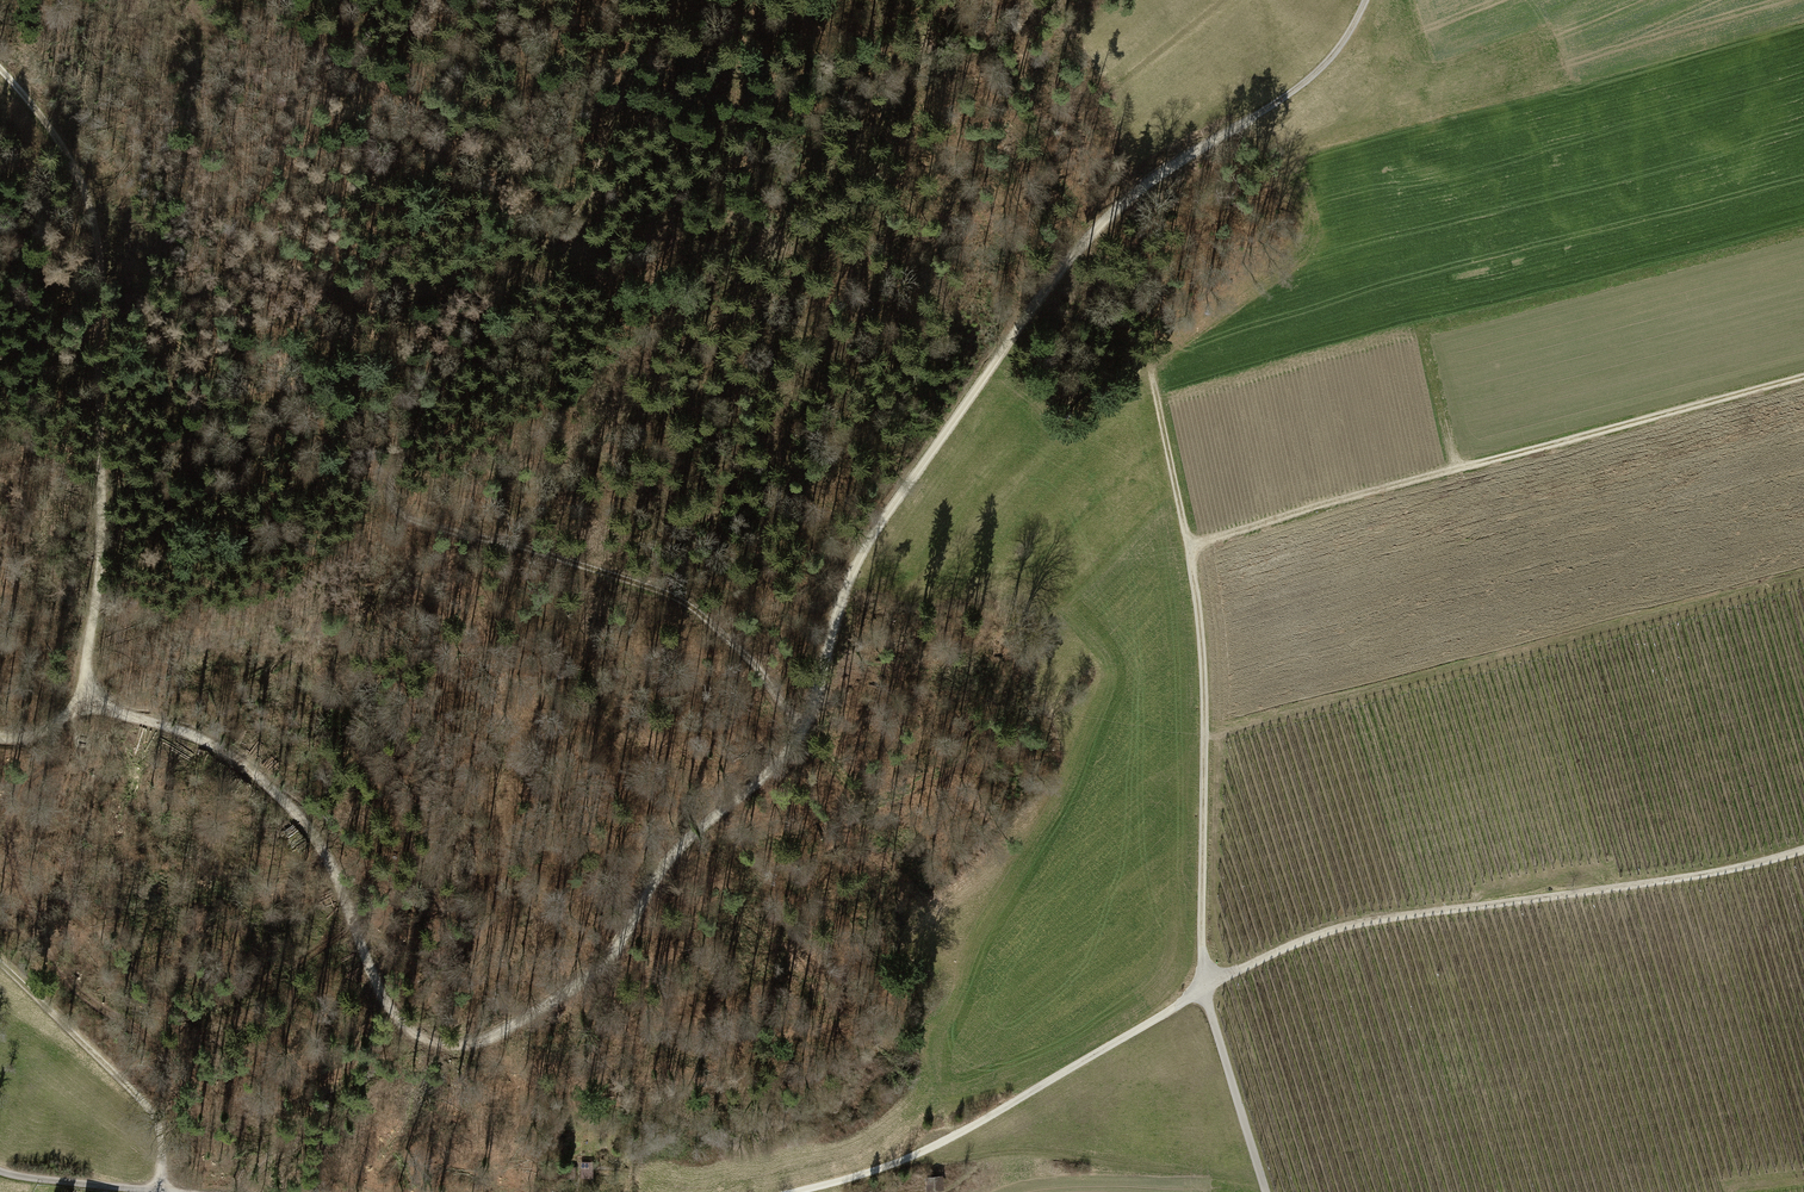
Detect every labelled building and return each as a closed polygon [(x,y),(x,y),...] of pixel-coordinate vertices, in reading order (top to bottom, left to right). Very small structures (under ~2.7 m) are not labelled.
[(593,1162),(581,1162),(581,1179),(593,1179),(593,1162)] [(942,1174),(925,1176),(926,1189),(944,1187),(942,1174)]
